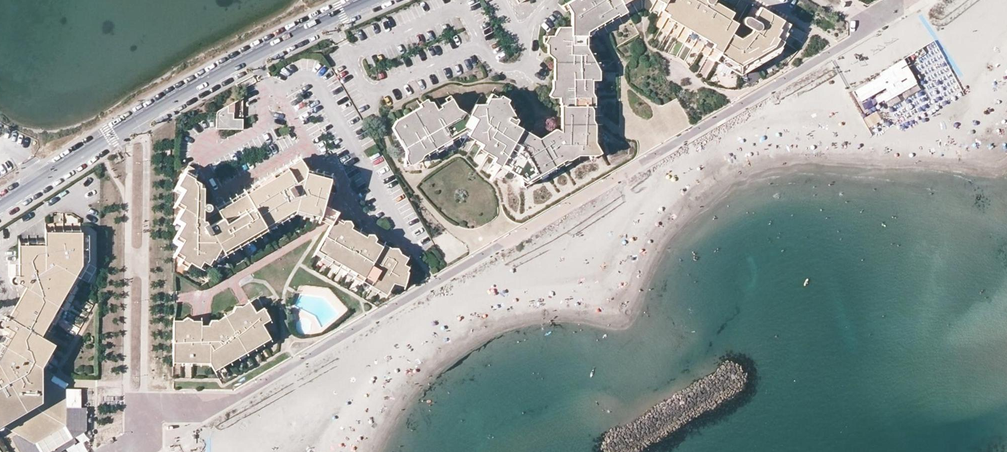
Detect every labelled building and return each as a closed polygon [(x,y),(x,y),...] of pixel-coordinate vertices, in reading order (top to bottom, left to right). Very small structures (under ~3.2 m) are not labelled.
[(584,30),(597,22),(624,7),(622,3),(620,0),(587,0),(581,3),(579,0),(573,0),(567,4),(571,12),(571,27),(572,35),(584,35),(584,30)] [(671,13),(695,27),(718,40),(716,43),(723,47),(731,33),(737,24),(729,20),(732,14),(717,4),(719,0),(666,0),(664,4),(663,6),(672,11),(671,13)] [(716,43),(718,40),(695,27),(671,13),(672,11),(663,6),(661,10),(669,15),(668,17),(678,24),(701,37),(715,44),(713,48),(721,52),(723,47),(716,43)] [(590,35),(590,33),(604,25),(627,12),(624,7),(597,22),(584,30),(584,35),(590,35)] [(746,26),(752,29),(750,34),(741,39),(731,33),(723,47),(721,52),(718,56),(735,66),(732,70),(741,75),(750,69),(748,65),(769,52),(773,56),(778,53),(782,49),(781,48),(776,45),(780,39),(778,39),(783,31),(781,30),(785,23),(768,12),(765,11),(766,9),(762,9),(760,8),(757,13),(755,12),(752,10),(751,10),(747,17),(745,17),(743,20),(743,23),(746,26)] [(781,30),(783,31),(778,39),(780,39),(776,45),(781,48),(784,42),(783,41),(787,34),(786,32),(789,25),(785,23),(781,30)] [(564,124),(590,124),(590,119),(590,80),(594,80),(594,62),(590,62),(585,62),(584,35),(572,35),(571,27),(559,27),(554,36),(549,36),(545,43),(547,45),(557,44),(558,79),(554,79),(552,80),(553,88),(549,95),(554,98),(559,97),(560,103),(561,103),(561,105),(564,105),(564,124)] [(547,45),(547,53),(554,53),(554,79),(558,79),(557,44),(547,45)] [(773,56),(769,52),(748,65),(750,69),(773,56)] [(718,56),(716,60),(732,70),(735,66),(718,56)] [(905,59),(852,91),(862,112),(917,84),(905,59)] [(410,159),(436,144),(463,128),(469,131),(476,119),(469,114),(457,108),(451,98),(440,105),(441,107),(436,109),(433,111),(430,105),(421,110),(399,123),(397,120),(395,121),(392,128),(405,151),(405,159),(410,159)] [(476,119),(469,131),(484,140),(482,144),(497,153),(495,157),(502,161),(503,160),(522,129),(514,124),(510,122),(512,119),(501,112),(506,103),(498,98),(488,98),(485,104),(475,104),(469,114),(476,119)] [(399,123),(421,110),(430,105),(433,111),(436,109),(432,102),(428,101),(426,99),(419,103),(420,106),(409,113),(397,120),(399,123)] [(506,103),(501,112),(512,119),(510,122),(514,124),(516,120),(507,103),(506,103)] [(217,111),(216,128),(239,128),(239,119),(233,119),(233,113),(228,113),(228,105),(217,111)] [(503,160),(512,166),(510,170),(523,178),(541,167),(562,156),(565,160),(570,160),(579,155),(588,154),(598,148),(595,143),(595,141),(590,141),(590,124),(564,124),(564,133),(559,136),(556,133),(555,133),(540,142),(528,137),(529,133),(522,129),(503,160)] [(561,124),(561,131),(556,129),(538,138),(529,133),(528,137),(540,142),(555,133),(556,133),(559,136),(564,133),(564,124),(561,124)] [(433,152),(450,141),(463,134),(467,135),(469,131),(463,128),(436,144),(410,159),(405,159),(406,164),(412,164),(433,152)] [(469,131),(467,135),(482,144),(484,140),(469,131)] [(482,144),(479,148),(495,157),(497,153),(482,144)] [(588,154),(590,158),(601,153),(600,152),(598,148),(588,154)] [(523,181),(525,182),(547,170),(565,160),(562,156),(541,167),(523,178),(523,181)] [(501,165),(502,161),(495,157),(493,161),(500,166),(501,165)] [(266,229),(295,213),(319,219),(323,205),(331,176),(315,172),(312,183),(304,181),(307,169),(301,159),(279,171),(245,192),(247,195),(264,226),(266,229)] [(502,161),(501,165),(510,170),(512,166),(503,160),(502,161)] [(192,178),(197,170),(188,165),(184,173),(192,178)] [(304,181),(312,183),(315,172),(307,169),(304,181)] [(211,217),(213,221),(207,224),(206,222),(205,221),(204,220),(202,220),(202,208),(203,208),(204,209),(205,211),(206,211),(208,211),(209,210),(210,209),(210,208),(211,207),(210,206),(209,204),(208,204),(207,203),(206,203),(205,204),(204,205),(202,205),(202,187),(198,187),(198,182),(192,178),(184,173),(178,182),(185,186),(182,191),(178,198),(185,202),(182,207),(178,216),(184,220),(182,224),(178,232),(184,236),(182,240),(176,251),(183,255),(181,258),(188,262),(189,261),(196,265),(200,259),(204,261),(206,263),(210,257),(212,257),(219,246),(222,251),(264,226),(247,195),(218,211),(219,213),(211,217)] [(178,182),(175,187),(182,191),(185,186),(178,182)] [(216,208),(218,211),(247,195),(245,192),(216,208)] [(182,207),(185,202),(178,198),(175,203),(182,207)] [(331,225),(333,220),(335,217),(338,212),(323,205),(319,219),(331,225)] [(182,224),(184,220),(178,216),(175,221),(182,224)] [(317,249),(341,263),(358,234),(350,230),(352,226),(349,221),(344,221),(341,224),(333,220),(331,225),(317,249)] [(206,263),(208,263),(235,248),(266,229),(264,226),(222,251),(219,246),(212,257),(210,257),(206,263)] [(358,234),(360,230),(352,226),(350,230),(358,234)] [(360,230),(358,234),(366,239),(368,235),(360,230)] [(178,232),(175,237),(182,240),(184,236),(178,232)] [(29,289),(56,304),(82,261),(81,235),(81,234),(45,234),(45,240),(19,240),(19,275),(16,275),(14,275),(13,276),(12,277),(11,278),(11,280),(11,281),(11,282),(12,283),(14,284),(15,284),(16,284),(18,282),(25,287),(29,289)] [(341,263),(365,277),(382,248),(374,244),(376,240),(373,234),(368,235),(366,239),(358,234),(341,263)] [(73,289),(89,262),(88,241),(88,235),(81,235),(82,261),(56,304),(39,335),(45,338),(73,289)] [(376,240),(374,244),(382,248),(383,244),(376,240)] [(383,244),(382,248),(390,252),(391,248),(383,244)] [(389,290),(393,283),(394,279),(405,282),(408,273),(408,270),(403,267),(404,264),(406,261),(398,257),(400,253),(397,248),(391,248),(390,252),(382,248),(365,277),(389,290)] [(317,249),(314,254),(339,267),(341,263),(317,249)] [(363,281),(365,277),(341,263),(339,267),(363,281)] [(365,277),(363,281),(386,295),(389,290),(365,277)] [(8,317),(12,319),(29,289),(25,287),(8,317)] [(39,335),(56,304),(29,289),(12,319),(8,317),(5,315),(3,319),(2,319),(0,319),(0,328),(2,328),(3,327),(4,326),(11,330),(16,333),(12,339),(41,356),(50,342),(45,338),(39,335)] [(268,334),(262,324),(260,319),(267,315),(259,301),(251,305),(244,310),(242,306),(236,306),(233,311),(235,315),(228,319),(245,348),(268,334)] [(218,320),(220,324),(228,319),(235,315),(233,311),(218,320)] [(260,319),(262,324),(269,320),(267,315),(260,319)] [(209,343),(201,343),(201,329),(201,325),(192,325),(192,321),(187,317),(182,320),(182,325),(173,325),(173,357),(210,357),(209,343)] [(201,343),(209,343),(210,357),(209,363),(210,363),(212,366),(245,348),(228,319),(220,324),(218,320),(212,320),(209,325),(209,329),(201,329),(201,343)] [(3,354),(12,339),(16,333),(11,330),(0,349),(0,356),(3,354)] [(212,366),(215,370),(249,351),(270,338),(268,334),(245,348),(212,366)] [(12,339),(3,354),(0,356),(0,426),(3,424),(17,432),(34,442),(64,425),(65,394),(64,390),(49,381),(53,374),(41,367),(37,364),(41,356),(12,339)] [(37,364),(41,367),(55,344),(50,342),(41,356),(37,364)]
